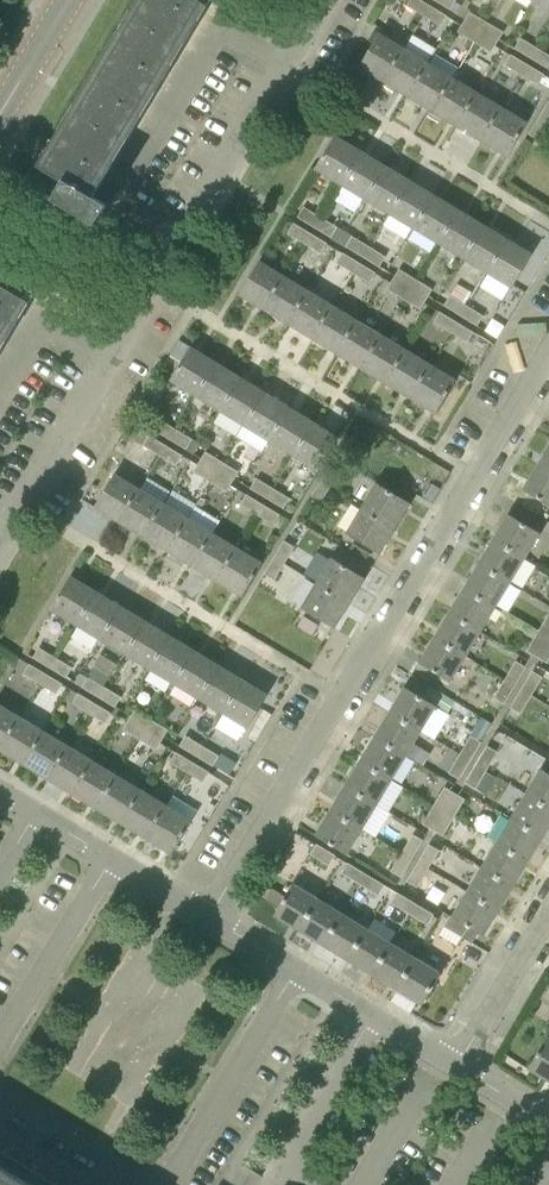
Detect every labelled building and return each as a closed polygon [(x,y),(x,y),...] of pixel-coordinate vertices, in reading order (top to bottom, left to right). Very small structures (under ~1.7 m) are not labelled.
[(127,129),(203,3),(208,6),(209,5),(213,0),(146,0),(83,104),(80,110),(81,110),(34,187),(95,224),(107,205),(88,193),(127,129)] [(430,6),(421,0),(410,0),(407,5),(424,16),(430,6)] [(458,0),(435,0),(452,10),(458,0)] [(548,10),(548,0),(533,0),(533,1),(548,10)] [(440,26),(446,16),(430,6),(424,16),(440,26)] [(464,22),(481,32),(487,22),(470,12),(464,22)] [(464,22),(458,32),(475,42),(481,32),(464,22)] [(481,32),(498,42),(504,32),(487,22),(481,32)] [(496,45),(498,42),(481,32),(475,42),(492,52),(496,45)] [(359,67),(383,82),(404,48),(379,33),(359,67)] [(515,48),(532,58),(538,48),(521,38),(515,48)] [(383,82),(408,96),(429,63),(404,48),(383,82)] [(548,68),(548,67),(548,55),(538,48),(532,58),(548,68)] [(505,65),(522,75),(528,64),(511,55),(505,65)] [(408,96),(433,111),(453,78),(429,63),(408,96)] [(522,75),(538,85),(544,74),(528,64),(522,75)] [(433,111),(458,126),(478,92),(453,78),(433,111)] [(458,126),(482,141),(503,107),(478,92),(458,126)] [(548,123),(548,101),(539,117),(548,123)] [(503,107),(482,141),(507,156),(527,122),(503,107)] [(529,134),(539,140),(548,123),(539,117),(529,134)] [(315,169),(339,184),(360,150),(335,135),(315,169)] [(339,184),(364,199),(384,165),(360,150),(339,184)] [(364,199),(389,213),(409,180),(384,165),(364,199)] [(389,213),(413,228),(434,194),(409,180),(389,213)] [(413,228),(438,243),(458,209),(434,194),(413,228)] [(298,217),(314,227),(320,217),(304,207),(298,217)] [(438,243),(463,258),(483,224),(458,209),(438,243)] [(314,227),(331,237),(337,227),(320,217),(314,227)] [(288,233),(305,243),(311,233),(294,223),(288,233)] [(463,258),(487,273),(508,239),(483,224),(463,258)] [(305,243),(321,253),(327,243),(311,233),(305,243)] [(346,247),(363,257),(369,246),(353,236),(346,247)] [(508,239),(487,273),(512,287),(532,254),(508,239)] [(363,257),(380,267),(386,256),(369,246),(363,257)] [(337,263),(353,273),(360,263),(343,253),(337,263)] [(239,295),(264,309),(284,276),(259,261),(239,295)] [(353,273),(370,283),(376,273),(360,263),(353,273)] [(394,279),(410,289),(416,279),(400,269),(394,279)] [(264,309),(288,324),(309,291),(284,276),(264,309)] [(392,282),(388,289),(404,299),(410,289),(394,279),(392,282)] [(410,289),(427,299),(433,290),(416,279),(410,289)] [(25,299),(30,303),(31,302),(37,291),(21,281),(15,291),(0,282),(0,341),(25,299)] [(420,309),(427,299),(410,289),(404,299),(420,309)] [(288,324),(313,339),(333,305),(309,291),(288,324)] [(461,315),(467,306),(450,296),(444,305),(461,315)] [(313,339),(337,354),(358,320),(333,305),(313,339)] [(477,325),(483,316),(467,306),(461,315),(477,325)] [(451,332),(457,322),(440,312),(434,322),(451,332)] [(337,354),(362,369),(382,335),(358,320),(337,354)] [(467,342),(473,332),(457,322),(451,332),(467,342)] [(362,369),(387,384),(407,350),(382,335),(362,369)] [(170,380),(195,395),(215,361),(191,346),(170,380)] [(387,384),(411,399),(432,365),(407,350),(387,384)] [(195,395),(219,410),(240,376),(215,361),(195,395)] [(432,365),(411,399),(436,413),(456,380),(432,365)] [(219,410),(244,425),(265,391),(240,376),(219,410)] [(244,425),(269,440),(289,406),(265,391),(244,425)] [(269,440),(293,455),(314,421),(289,406),(269,440)] [(153,429),(168,438),(175,427),(159,418),(153,429)] [(314,421),(293,455),(318,470),(338,436),(314,421)] [(200,435),(197,441),(175,427),(168,438),(194,453),(204,437),(200,435)] [(143,445),(160,455),(166,444),(149,434),(143,445)] [(160,455),(177,465),(183,455),(166,444),(160,455)] [(548,471),(548,445),(537,464),(548,471)] [(217,472),(224,462),(207,451),(201,462),(217,472)] [(194,473),(211,483),(217,472),(201,462),(194,473)] [(224,462),(217,472),(234,482),(240,472),(224,462)] [(320,481),(330,487),(341,468),(331,462),(320,481)] [(537,464),(523,489),(548,505),(548,471),(537,464)] [(211,483),(228,492),(234,482),(217,472),(211,483)] [(94,507),(119,521),(139,488),(115,473),(94,507)] [(144,536),(164,502),(171,490),(146,476),(139,488),(119,521),(144,536)] [(250,488),(267,498),(273,487),(257,477),(250,488)] [(309,499),(319,505),(330,487),(320,481),(309,499)] [(361,508),(395,528),(410,503),(376,483),(361,508)] [(267,498),(284,508),(290,497),(273,487),(267,498)] [(240,504),(257,514),(264,504),(247,494),(240,504)] [(144,536),(169,551),(189,517),(164,502),(144,536)] [(257,514),(274,524),(280,514),(264,504),(257,514)] [(361,508),(346,533),(380,553),(395,528),(361,508)] [(493,538),(525,557),(540,533),(508,513),(493,538)] [(169,551),(193,566),(213,532),(189,517),(169,551)] [(193,566),(218,581),(238,547),(237,546),(249,527),(237,520),(225,539),(213,532),(193,566)] [(274,556),(285,562),(295,545),(285,538),(274,556)] [(478,563),(511,582),(525,557),(493,538),(478,563)] [(238,547),(218,581),(243,596),(263,562),(238,547)] [(264,573),(274,579),(285,562),(274,556),(264,573)] [(317,582),(350,603),(366,578),(332,557),(317,582)] [(464,588),(496,607),(511,582),(478,563),(464,588)] [(50,609),(75,624),(95,590),(71,575),(50,609)] [(317,582),(302,608),(335,628),(350,603),(317,582)] [(449,612),(481,632),(496,607),(464,588),(449,612)] [(75,624),(100,639),(120,605),(95,590),(75,624)] [(100,639),(124,653),(144,619),(120,605),(100,639)] [(434,637),(466,656),(481,632),(449,612),(434,637)] [(548,638),(548,636),(548,614),(538,632),(548,638)] [(124,653),(149,668),(169,634),(144,619),(124,653)] [(527,651),(537,656),(548,638),(538,632),(527,651)] [(149,668),(174,683),(194,649),(169,634),(149,668)] [(466,656),(434,637),(419,662),(451,681),(466,656)] [(537,656),(540,659),(547,663),(548,659),(548,639),(548,638),(537,656)] [(33,657),(50,667),(56,657),(39,647),(33,657)] [(174,683),(198,698),(218,664),(194,649),(174,683)] [(50,667),(67,677),(73,667),(56,657),(50,667)] [(505,679),(515,685),(526,667),(516,661),(505,679)] [(24,672),(39,681),(45,672),(29,663),(24,672)] [(198,698),(224,713),(243,679),(218,664),(198,698)] [(521,690),(531,696),(542,677),(533,671),(521,690)] [(58,693),(63,683),(45,672),(39,681),(58,693)] [(82,686),(99,697),(105,686),(88,676),(82,686)] [(243,679),(224,713),(248,727),(268,693),(243,679)] [(494,698),(504,704),(515,685),(505,679),(494,698)] [(99,697),(116,707),(122,696),(105,686),(99,697)] [(390,711),(422,730),(436,706),(404,686),(390,711)] [(511,707),(521,714),(531,696),(521,690),(511,707)] [(72,703),(88,713),(95,702),(78,692),(72,703)] [(88,713),(105,723),(111,712),(95,702),(88,713)] [(20,715),(0,704),(0,748),(20,715)] [(152,719),(135,709),(129,719),(146,729),(152,719)] [(375,735),(407,755),(415,741),(422,730),(390,711),(375,735)] [(24,764),(44,730),(20,715),(0,748),(0,749),(24,764)] [(140,739),(146,729),(129,719),(123,729),(140,739)] [(164,736),(169,729),(152,719),(146,729),(163,739),(164,736)] [(157,749),(163,739),(146,729),(140,739),(157,749)] [(24,764),(49,779),(69,745),(44,730),(24,764)] [(180,745),(196,755),(203,744),(186,734),(180,745)] [(360,760),(392,779),(407,755),(375,735),(360,760)] [(461,753),(471,759),(481,742),(471,736),(461,753)] [(196,755),(213,765),(219,754),(203,744),(196,755)] [(49,779),(73,794),(94,760),(69,745),(49,779)] [(477,764),(486,770),(497,752),(487,746),(477,764)] [(439,767),(459,779),(471,759),(461,753),(450,747),(439,767)] [(170,762),(186,772),(193,761),(176,751),(170,762)] [(73,794),(98,809),(118,775),(94,760),(73,794)] [(345,784),(378,804),(392,779),(360,760),(345,784)] [(186,772),(203,782),(210,771),(193,761),(186,772)] [(466,783),(476,789),(486,770),(477,764),(466,783)] [(548,807),(548,773),(541,768),(526,793),(548,807)] [(98,809),(123,823),(143,789),(118,775),(98,809)] [(331,809),(363,828),(378,804),(345,784),(331,809)] [(434,805),(444,811),(454,793),(445,787),(434,805)] [(123,823),(147,838),(168,805),(143,789),(123,823)] [(465,799),(454,793),(444,811),(454,817),(465,799)] [(543,837),(548,827),(548,807),(526,793),(511,818),(543,837)] [(168,805),(147,838),(172,853),(192,819),(168,805)] [(423,824),(432,829),(444,811),(434,805),(423,824)] [(315,835),(347,854),(363,828),(331,809),(315,835)] [(432,829),(443,835),(454,817),(444,811),(432,829)] [(496,843),(528,862),(543,837),(511,818),(496,843)] [(402,853),(412,859),(423,840),(413,834),(402,853)] [(481,868),(513,887),(528,862),(496,843),(481,868)] [(329,865),(335,855),(317,844),(311,854),(329,865)] [(418,863),(428,868),(439,850),(429,844),(418,863)] [(391,871),(401,877),(412,859),(402,853),(391,871)] [(360,884),(367,874),(348,863),(342,873),(360,884)] [(407,881),(417,887),(428,868),(418,863),(407,881)] [(466,893),(498,912),(513,887),(481,868),(466,893)] [(379,895),(385,885),(367,874),(360,884),(379,895)] [(274,915),(299,930),(319,898),(293,883),(274,915)] [(410,914),(416,904),(398,892),(391,903),(410,914)] [(466,893),(452,917),(469,927),(484,936),(498,912),(466,893)] [(299,930),(323,945),(343,913),(319,898),(299,930)] [(428,925),(434,915),(416,904),(410,914),(428,925)] [(323,945),(348,960),(367,928),(343,913),(323,945)] [(469,927),(452,917),(450,916),(444,926),(463,937),(469,927)] [(348,960),(372,975),(392,943),(367,928),(348,960)] [(372,975),(397,990),(417,958),(392,943),(372,975)] [(417,958),(397,990),(422,1005),(441,973),(417,958)] [(548,1081),(548,1037),(548,1036),(528,1068),(548,1081)] [(0,1164),(0,1184),(35,1184),(0,1164)]
